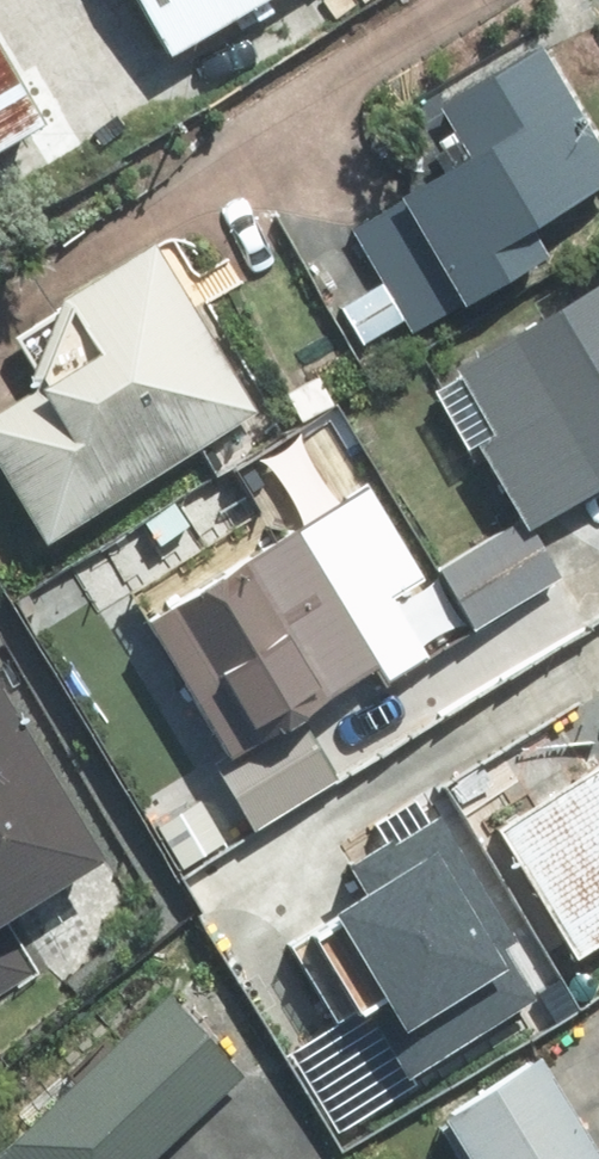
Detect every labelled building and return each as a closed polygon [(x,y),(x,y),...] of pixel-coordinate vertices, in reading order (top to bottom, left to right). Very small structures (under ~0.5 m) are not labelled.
[(151,65),(263,0),(113,0),(151,65)] [(425,119),(451,164),(341,227),(404,339),(534,266),(518,236),(598,190),(598,173),(534,57),(425,119)] [(27,553),(248,416),(146,251),(0,342),(0,346),(31,396),(0,416),(0,510),(27,553)] [(424,391),(502,518),(423,566),(465,634),(551,581),(523,535),(598,489),(598,283),(424,391)] [(357,487),(117,623),(240,841),(346,782),(313,725),(426,661),(394,603),(416,591),(357,487)] [(0,718),(0,919),(88,868),(0,718)] [(485,840),(562,961),(598,937),(598,768),(485,840)] [(31,991),(0,939),(0,1009),(31,991)] [(166,1000),(0,1146),(0,1158),(142,1158),(235,1077),(166,1000)] [(426,1126),(447,1158),(591,1158),(528,1059),(426,1126)]
